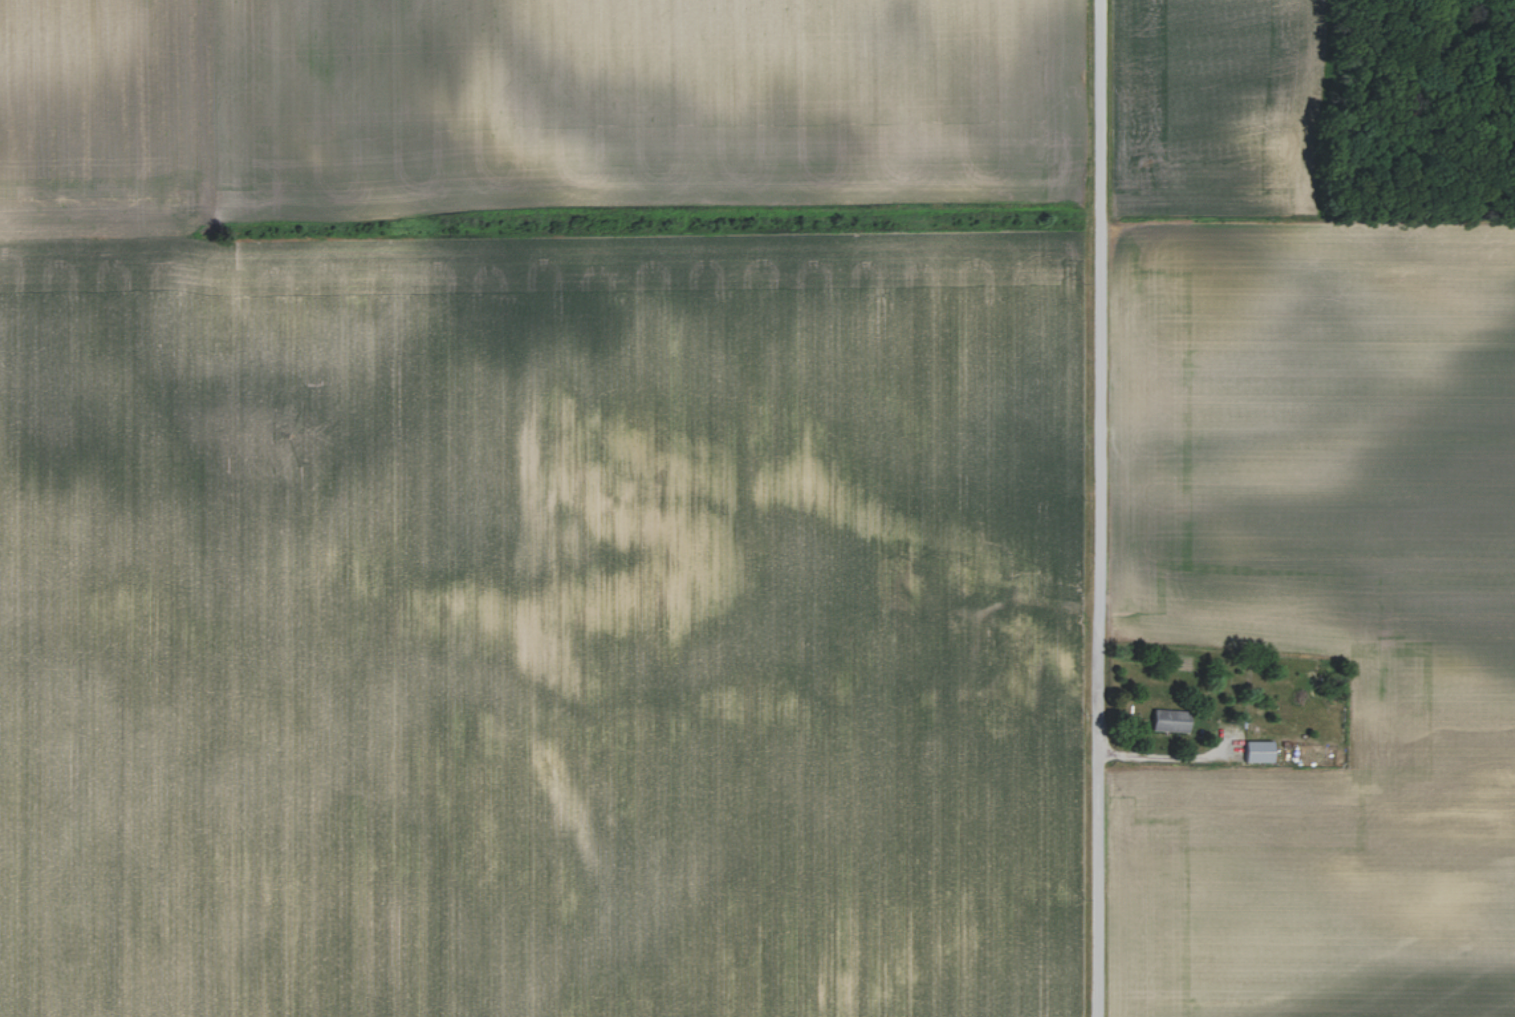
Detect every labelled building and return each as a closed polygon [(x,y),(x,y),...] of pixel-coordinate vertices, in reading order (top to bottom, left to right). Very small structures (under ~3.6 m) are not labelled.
[(1195,733),(1195,715),(1162,714),(1161,733),(1195,733)]
